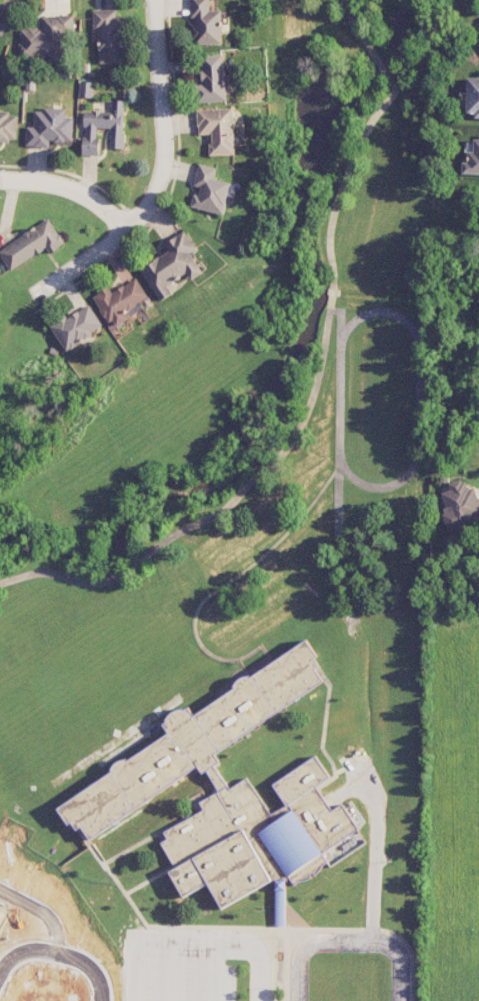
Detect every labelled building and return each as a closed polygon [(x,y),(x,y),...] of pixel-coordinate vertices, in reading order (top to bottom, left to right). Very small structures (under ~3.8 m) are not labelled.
[(222,44),(221,10),(210,11),(210,0),(190,0),(190,18),(194,18),(194,44),(222,44)] [(99,63),(123,62),(121,9),(93,10),(94,29),(97,29),(99,63)] [(12,23),(0,11),(0,36),(12,23)] [(42,30),(20,30),(20,56),(49,56),(49,62),(65,62),(65,37),(74,37),(74,15),(42,16),(42,30)] [(226,101),(224,55),(201,56),(202,85),(196,85),(197,102),(226,101)] [(468,78),(467,117),(478,117),(478,78),(468,78)] [(124,148),(124,100),(111,100),(111,111),(84,111),(83,155),(99,155),(99,128),(110,128),(110,148),(124,148)] [(66,109),(34,108),(34,126),(26,126),(26,147),(50,147),(50,142),(73,143),(74,118),(66,118),(66,109)] [(197,110),(198,134),(210,134),(210,155),(235,154),(234,109),(197,110)] [(17,143),(18,114),(0,113),(0,143),(17,143)] [(478,174),(478,139),(474,139),(474,152),(468,151),(468,161),(463,161),(463,174),(478,174)] [(217,169),(199,164),(193,189),(195,190),(191,206),(223,215),(231,183),(215,179),(217,169)] [(10,271),(47,248),(50,252),(65,243),(50,218),(0,249),(0,254),(10,271)] [(141,268),(159,301),(174,293),(168,284),(188,273),(191,279),(203,273),(191,252),(196,249),(186,231),(164,243),(169,252),(141,268)] [(94,295),(111,326),(152,303),(138,278),(112,292),(109,286),(94,295)] [(104,327),(89,303),(51,327),(67,351),(104,327)] [(478,521),(478,497),(476,486),(469,489),(466,478),(450,483),(452,489),(443,492),(448,507),(443,508),(449,530),(478,521)] [(57,808),(112,771),(109,767),(128,754),(131,759),(169,733),(163,724),(167,721),(165,718),(183,706),(185,708),(189,705),(196,715),(235,688),(232,684),(249,672),(252,676),(307,637),(320,656),(316,659),(320,666),(315,669),(322,679),(214,754),(218,760),(212,764),(230,790),(247,778),(273,816),(288,806),(273,783),(315,755),(330,778),(317,786),(333,810),(343,805),(359,829),(323,852),(328,862),(324,865),(321,870),(317,874),(313,876),(307,880),(301,881),(296,884),(290,877),(273,879),(222,909),(207,884),(183,897),(169,871),(174,868),(161,843),(168,838),(165,832),(204,809),(201,801),(220,791),(208,770),(203,773),(198,765),(91,839),(82,827),(77,830),(72,823),(69,825),(57,808)]
